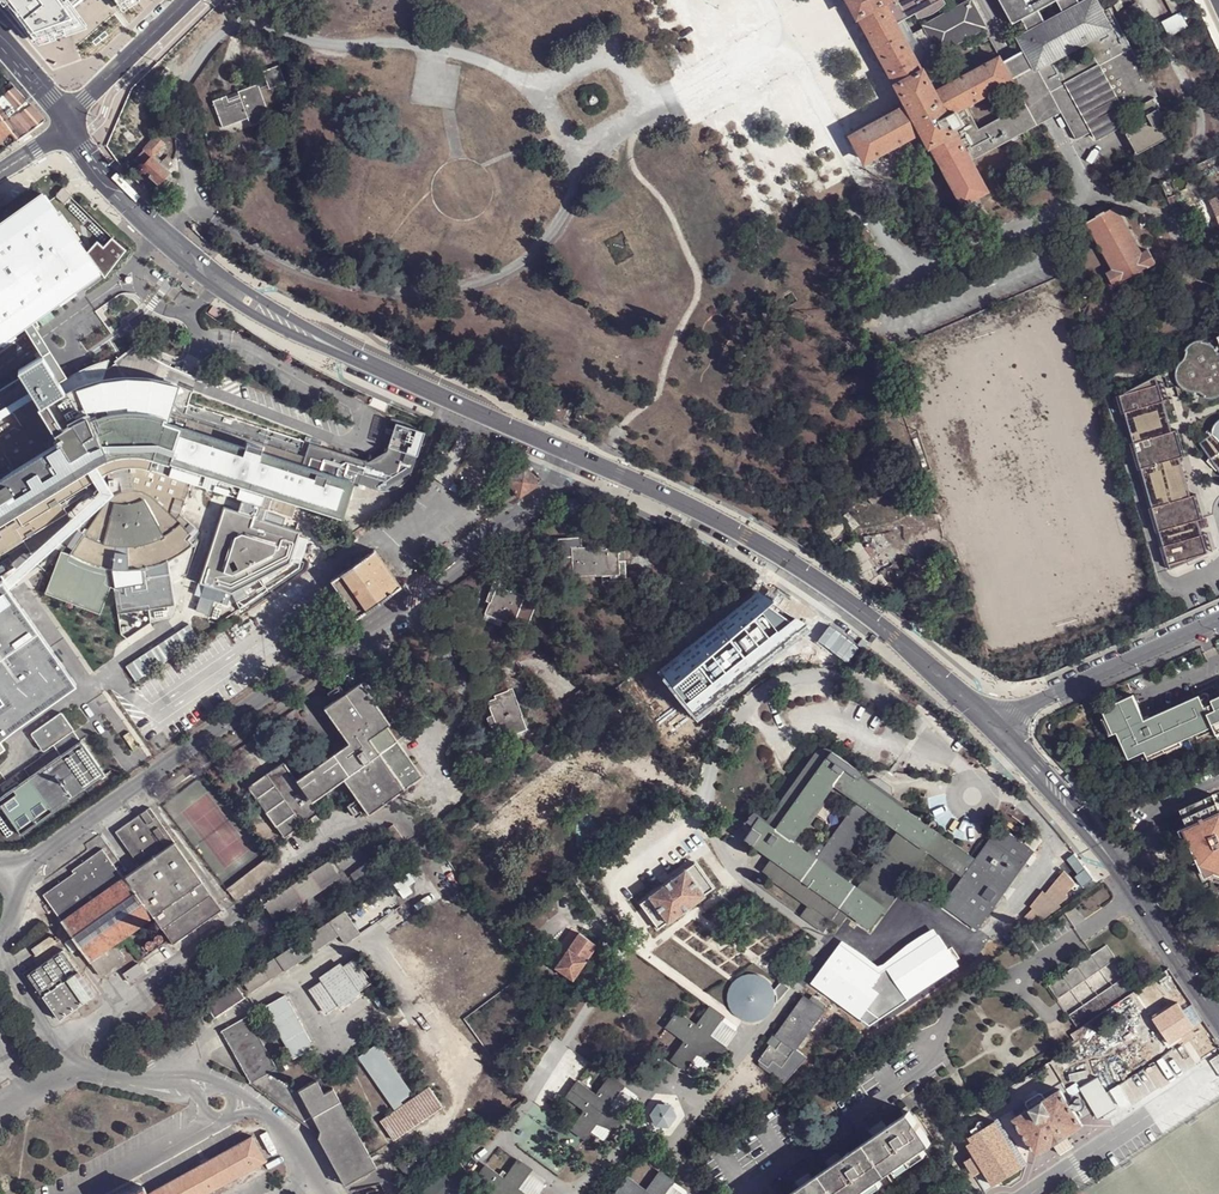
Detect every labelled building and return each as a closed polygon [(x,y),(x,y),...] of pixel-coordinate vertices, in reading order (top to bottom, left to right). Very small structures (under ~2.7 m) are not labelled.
[(24,25),(41,48),(75,34),(88,29),(74,8),(83,0),(6,0),(24,25)] [(122,10),(136,0),(115,0),(122,10)] [(866,27),(852,0),(843,0),(856,24),(851,27),(854,34),(866,27)] [(924,131),(932,146),(957,133),(949,118),(965,109),(1014,82),(1004,64),(1001,59),(943,90),(936,94),(894,17),(885,0),(852,0),(866,27),(910,107),(854,138),(867,161),(924,131)] [(894,17),(902,13),(924,0),(885,0),(894,17)] [(1083,7),(1079,0),(999,0),(1014,25),(1022,21),(1030,36),(1048,26),(1039,12),(1057,2),(1066,16),(1083,7)] [(1079,141),(1095,132),(1126,115),(1136,109),(1158,97),(1110,10),(1102,14),(1094,1),(1083,7),(1066,16),(1048,26),(1030,36),(1022,40),(1028,51),(1062,114),(1079,141)] [(971,3),(928,28),(941,52),(984,28),(971,3)] [(1168,35),(1187,26),(1179,12),(1161,22),(1168,35)] [(936,94),(943,90),(927,60),(914,35),(902,13),(894,17),(936,94)] [(928,28),(914,35),(927,60),(941,52),(928,28)] [(1062,114),(1028,51),(1026,52),(1004,64),(1014,82),(1027,106),(1039,127),(1060,115),(1062,114)] [(284,83),(277,65),(262,71),(268,88),(284,83)] [(259,83),(239,90),(241,94),(229,98),(228,94),(213,100),(216,107),(223,127),(249,118),(252,125),(272,117),(259,83)] [(7,99),(16,109),(26,101),(14,87),(0,97),(0,105),(7,99)] [(1131,123),(1122,128),(1137,156),(1178,134),(1163,108),(1167,106),(1161,95),(1158,97),(1136,109),(1139,117),(1131,123)] [(30,105),(19,113),(9,119),(0,107),(0,121),(9,133),(16,141),(32,129),(44,121),(30,105)] [(1039,127),(1027,106),(979,132),(965,109),(949,118),(957,133),(973,162),(1039,127)] [(1131,123),(1126,115),(1095,132),(1099,140),(1122,128),(1131,123)] [(0,121),(0,140),(9,133),(0,121)] [(964,207),(989,193),(973,162),(957,133),(932,146),(964,207)] [(153,157),(165,144),(156,136),(145,149),(153,157)] [(141,168),(153,157),(145,149),(134,160),(141,168)] [(158,183),(168,171),(167,171),(163,166),(153,157),(141,168),(158,183)] [(164,189),(175,178),(168,171),(158,183),(164,189)] [(20,323),(29,318),(39,311),(99,268),(105,276),(125,248),(112,236),(103,245),(97,240),(86,252),(44,194),(0,226),(0,338),(20,323)] [(1157,264),(1149,252),(1143,255),(1116,208),(1107,212),(1107,211),(1095,217),(1096,219),(1088,223),(1115,272),(1108,276),(1114,288),(1131,279),(1136,287),(1148,281),(1143,273),(1157,264)] [(125,282),(126,283),(127,284),(129,284),(130,284),(132,283),(133,282),(134,280),(134,279),(133,277),(132,276),(130,275),(128,275),(127,276),(126,277),(125,279),(124,280),(125,282)] [(43,360),(57,383),(66,378),(29,318),(20,323),(43,360)] [(378,330),(375,335),(395,344),(397,340),(378,330)] [(1218,356),(1216,354),(1214,353),(1212,352),(1210,352),(1207,352),(1203,352),(1203,350),(1202,349),(1200,348),(1198,347),(1196,347),(1194,347),(1191,348),(1189,349),(1188,351),(1187,353),(1186,356),(1188,358),(1185,363),(1182,366),(1180,368),(1178,371),(1177,376),(1177,380),(1179,384),(1180,386),(1183,389),(1185,390),(1189,392),(1192,392),(1196,392),(1202,393),(1201,395),(1205,397),(1208,397),(1211,397),(1213,395),(1216,393),(1217,390),(1218,386),(1216,385),(1218,383),(1218,356)] [(69,513),(65,507),(63,503),(77,494),(95,484),(100,480),(103,479),(116,472),(120,471),(124,469),(133,468),(136,468),(138,468),(152,470),(190,483),(260,505),(256,519),(224,509),(201,585),(206,586),(202,599),(223,606),(227,592),(231,594),(291,565),(293,559),(302,562),(309,541),(300,539),(301,532),(264,521),(269,507),(285,512),(290,498),(344,515),(355,481),(304,464),(298,462),(168,421),(171,412),(173,402),(179,384),(166,381),(153,379),(129,378),(113,379),(113,380),(101,382),(96,383),(64,395),(57,383),(43,360),(19,376),(21,380),(0,393),(0,557),(69,513)] [(1157,377),(1121,396),(1171,570),(1208,554),(1203,536),(1199,521),(1204,519),(1198,496),(1192,498),(1181,458),(1186,456),(1179,431),(1174,432),(1165,402),(1160,385),(1157,377)] [(1166,383),(1160,385),(1165,402),(1171,400),(1166,383)] [(171,412),(186,417),(187,413),(189,406),(181,404),(173,402),(171,412)] [(580,406),(575,420),(580,421),(585,408),(580,406)] [(298,462),(301,454),(186,417),(171,412),(168,421),(298,462)] [(391,421),(396,422),(386,449),(369,460),(304,439),(302,450),(187,413),(186,417),(301,454),(298,462),(304,464),(355,481),(380,489),(384,487),(386,489),(404,479),(402,476),(411,470),(424,432),(415,429),(416,426),(392,417),(391,421)] [(1217,427),(1215,430),(1214,435),(1200,444),(1218,475),(1218,424),(1217,427)] [(500,465),(492,447),(487,459),(500,465)] [(465,456),(455,467),(462,473),(471,462),(465,456)] [(517,460),(503,469),(522,497),(532,491),(526,483),(536,477),(522,466),(517,460)] [(183,519),(190,483),(152,470),(138,468),(136,468),(133,468),(137,491),(127,493),(122,495),(120,497),(115,499),(112,503),(75,552),(89,560),(103,565),(112,566),(119,568),(134,568),(149,566),(164,562),(171,559),(178,555),(191,547),(203,536),(183,519)] [(137,491),(133,468),(124,469),(127,493),(137,491)] [(542,486),(536,477),(526,483),(532,491),(542,486)] [(1,585),(10,596),(115,498),(103,479),(95,484),(102,495),(1,585)] [(577,516),(579,513),(582,511),(581,504),(576,499),(568,499),(564,503),(565,511),(569,516),(577,516)] [(581,504),(582,511),(594,511),(593,503),(581,504)] [(1203,536),(1208,554),(1214,552),(1210,535),(1203,536)] [(573,576),(595,575),(595,576),(602,576),(619,574),(618,552),(618,548),(606,548),(606,549),(602,550),(601,546),(572,548),(573,576)] [(119,568),(112,566),(103,565),(89,560),(75,552),(62,549),(44,593),(101,614),(113,582),(118,612),(177,605),(171,559),(164,562),(149,566),(134,568),(119,568)] [(334,577),(343,592),(348,590),(362,612),(403,588),(381,550),(334,577)] [(619,574),(626,581),(624,551),(618,552),(619,574)] [(877,576),(870,565),(857,576),(864,585),(877,576)] [(877,576),(864,585),(872,595),(887,583),(879,574),(877,576)] [(537,603),(524,598),(525,596),(511,590),(511,591),(499,587),(500,583),(493,581),(486,601),(489,602),(484,614),(503,621),(513,625),(514,623),(527,628),(537,603)] [(6,750),(1,740),(79,685),(10,596),(1,585),(0,583),(0,703),(7,713),(0,718),(0,755),(6,750)] [(756,593),(659,673),(697,724),(812,631),(756,593)] [(500,626),(503,621),(484,614),(483,619),(500,626)] [(192,626),(125,664),(134,678),(200,640),(192,626)] [(285,762),(250,787),(286,837),(321,812),(313,801),(344,778),(358,798),(361,801),(370,813),(424,775),(399,739),(389,725),(391,723),(362,682),(347,693),(344,695),(326,708),(350,742),(298,779),(285,762)] [(494,728),(499,743),(529,731),(523,718),(522,719),(512,692),(496,697),(497,700),(489,703),(494,717),(498,727),(494,728)] [(1103,709),(1130,760),(1145,753),(1147,757),(1213,727),(1217,736),(1218,735),(1218,702),(1204,708),(1199,695),(1144,721),(1133,695),(1103,709)] [(58,713),(28,735),(40,752),(50,746),(71,731),(58,713)] [(498,727),(494,717),(488,719),(492,729),(494,728),(498,727)] [(405,735),(395,720),(391,723),(389,725),(399,739),(405,735)] [(71,731),(50,746),(58,757),(79,741),(71,731)] [(0,799),(0,815),(16,837),(103,775),(79,741),(58,757),(0,799)] [(864,772),(833,751),(829,748),(824,747),(820,748),(816,752),(817,753),(768,822),(761,819),(754,826),(746,839),(773,858),(842,906),(872,926),(928,848),(932,842),(939,831),(861,775),(864,772)] [(1213,793),(1180,808),(1192,834),(1187,835),(1207,876),(1215,872),(1218,874),(1218,870),(1218,871),(1218,807),(1213,793)] [(822,803),(817,800),(789,838),(794,842),(822,803)] [(155,915),(161,922),(176,943),(227,907),(155,807),(120,831),(144,864),(128,876),(155,915)] [(747,820),(754,826),(761,819),(762,818),(755,813),(747,820)] [(413,835),(400,821),(387,832),(400,846),(413,835)] [(1033,850),(1001,827),(978,858),(966,875),(946,903),(979,926),(1033,850)] [(906,833),(901,829),(860,887),(865,891),(906,833)] [(962,861),(968,852),(939,831),(932,842),(962,861)] [(1042,837),(1033,831),(1027,841),(1035,847),(1042,837)] [(1169,843),(1159,837),(1153,847),(1163,854),(1169,843)] [(968,852),(962,861),(932,842),(928,848),(966,875),(978,858),(968,852)] [(64,920),(100,895),(125,877),(128,876),(108,848),(77,869),(79,872),(47,895),(64,920)] [(275,855),(231,888),(240,900),(283,866),(275,855)] [(773,858),(765,869),(812,903),(834,918),(840,910),(842,906),(773,858)] [(264,904),(276,922),(305,903),(322,891),(341,879),(329,861),(311,873),(293,884),(264,904)] [(695,861),(687,867),(705,893),(714,887),(695,861)] [(353,878),(353,879),(358,876),(358,877),(359,878),(373,869),(372,868),(371,866),(368,862),(350,875),(353,878)] [(686,866),(650,893),(651,894),(669,919),(670,921),(706,894),(705,893),(687,867),(686,866)] [(1066,867),(1047,889),(1044,886),(1029,903),(1033,905),(1024,915),(1037,926),(1084,893),(1066,867)] [(64,920),(92,960),(116,943),(140,926),(155,915),(128,876),(125,877),(100,895),(64,920)] [(660,926),(669,919),(651,894),(641,902),(660,926)] [(825,930),(834,918),(812,903),(804,915),(825,930)] [(352,918),(347,910),(331,920),(340,935),(347,944),(363,933),(356,923),(352,918)] [(847,916),(840,910),(834,918),(841,923),(847,916)] [(356,923),(364,918),(360,913),(352,918),(356,923)] [(161,922),(155,915),(140,926),(145,933),(161,922)] [(340,935),(331,920),(244,978),(252,992),(340,935)] [(598,943),(582,932),(572,948),(588,959),(598,943)] [(102,975),(127,958),(116,943),(92,960),(102,975)] [(1121,961),(1112,947),(1052,985),(1061,999),(1121,961)] [(560,967),(576,978),(588,959),(572,948),(560,967)] [(100,993),(68,949),(32,973),(64,1018),(100,993)] [(340,965),(321,977),(323,980),(311,989),(325,1011),(338,1003),(340,1007),(360,993),(357,990),(370,982),(355,959),(342,968),(340,965)] [(126,972),(132,982),(147,971),(141,962),(126,972)] [(741,1027),(779,1009),(759,970),(722,988),(741,1027)] [(1140,990),(1132,977),(1072,1015),(1080,1028),(1106,1011),(1140,990)] [(245,997),(236,983),(206,1003),(215,1017),(245,997)] [(286,994),(266,1005),(295,1057),(314,1046),(286,994)] [(805,996),(778,1034),(784,1038),(796,1048),(824,1010),(805,996)] [(1155,1019),(1170,1043),(1197,1027),(1181,1003),(1155,1019)] [(723,1014),(710,1005),(696,1023),(677,1010),(667,1024),(686,1038),(672,1056),(684,1065),(698,1047),(711,1053),(710,1053),(711,1056),(713,1057),(716,1056),(724,1044),(709,1032),(723,1014)] [(248,1015),(223,1029),(252,1081),(317,1133),(345,1186),(377,1169),(334,1089),(325,1094),(318,1081),(300,1092),(271,1070),(277,1067),(248,1015)] [(796,1048),(784,1038),(775,1050),(770,1045),(758,1061),(767,1067),(773,1061),(782,1068),(796,1048)] [(626,1086),(614,1077),(599,1097),(581,1082),(570,1096),(589,1111),(575,1130),(588,1139),(602,1120),(614,1125),(614,1126),(615,1128),(617,1129),(619,1128),(628,1118),(613,1105),(626,1086)] [(446,1105),(433,1085),(384,1119),(397,1138),(446,1105)] [(1084,1124),(1061,1088),(1045,1098),(1032,1107),(1016,1117),(1038,1152),(1084,1124)] [(1029,1103),(1032,1107),(1045,1098),(1042,1093),(1038,1093),(1029,1099),(1029,1103)] [(645,1121),(665,1131),(675,1109),(655,1100),(645,1121)] [(933,1144),(910,1112),(889,1127),(876,1136),(844,1157),(831,1166),(814,1178),(801,1187),(790,1193),(859,1193),(933,1144)] [(991,1186),(1022,1168),(994,1121),(964,1138),(991,1186)] [(149,1193),(145,1186),(130,1193),(207,1193),(267,1161),(254,1137),(149,1193)] [(522,1162),(507,1181),(489,1168),(479,1181),(496,1193),(525,1193),(520,1190),(535,1171),(522,1162)] [(664,1174),(649,1193),(631,1180),(620,1193),(622,1193),(668,1193),(676,1183),(664,1174)]
